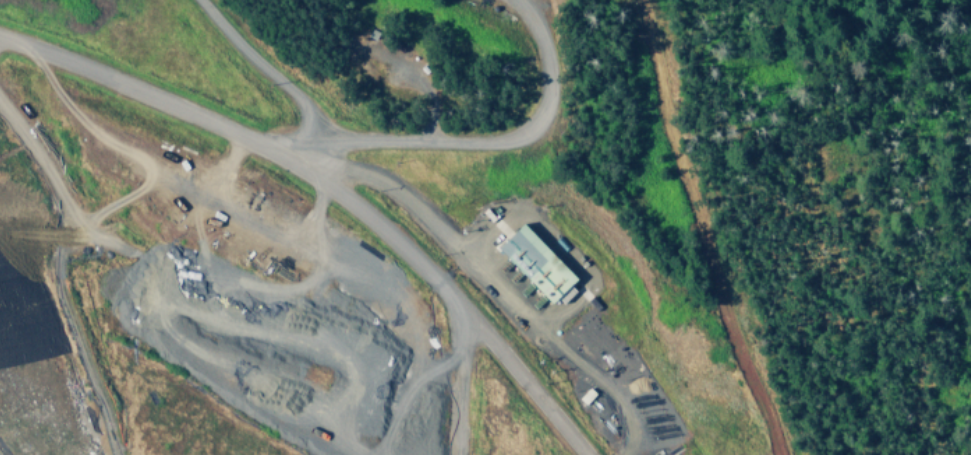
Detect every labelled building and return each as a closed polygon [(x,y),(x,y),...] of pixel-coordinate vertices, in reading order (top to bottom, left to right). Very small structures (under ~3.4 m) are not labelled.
[(578,277),(524,221),(497,247),(551,303),(578,277)]
